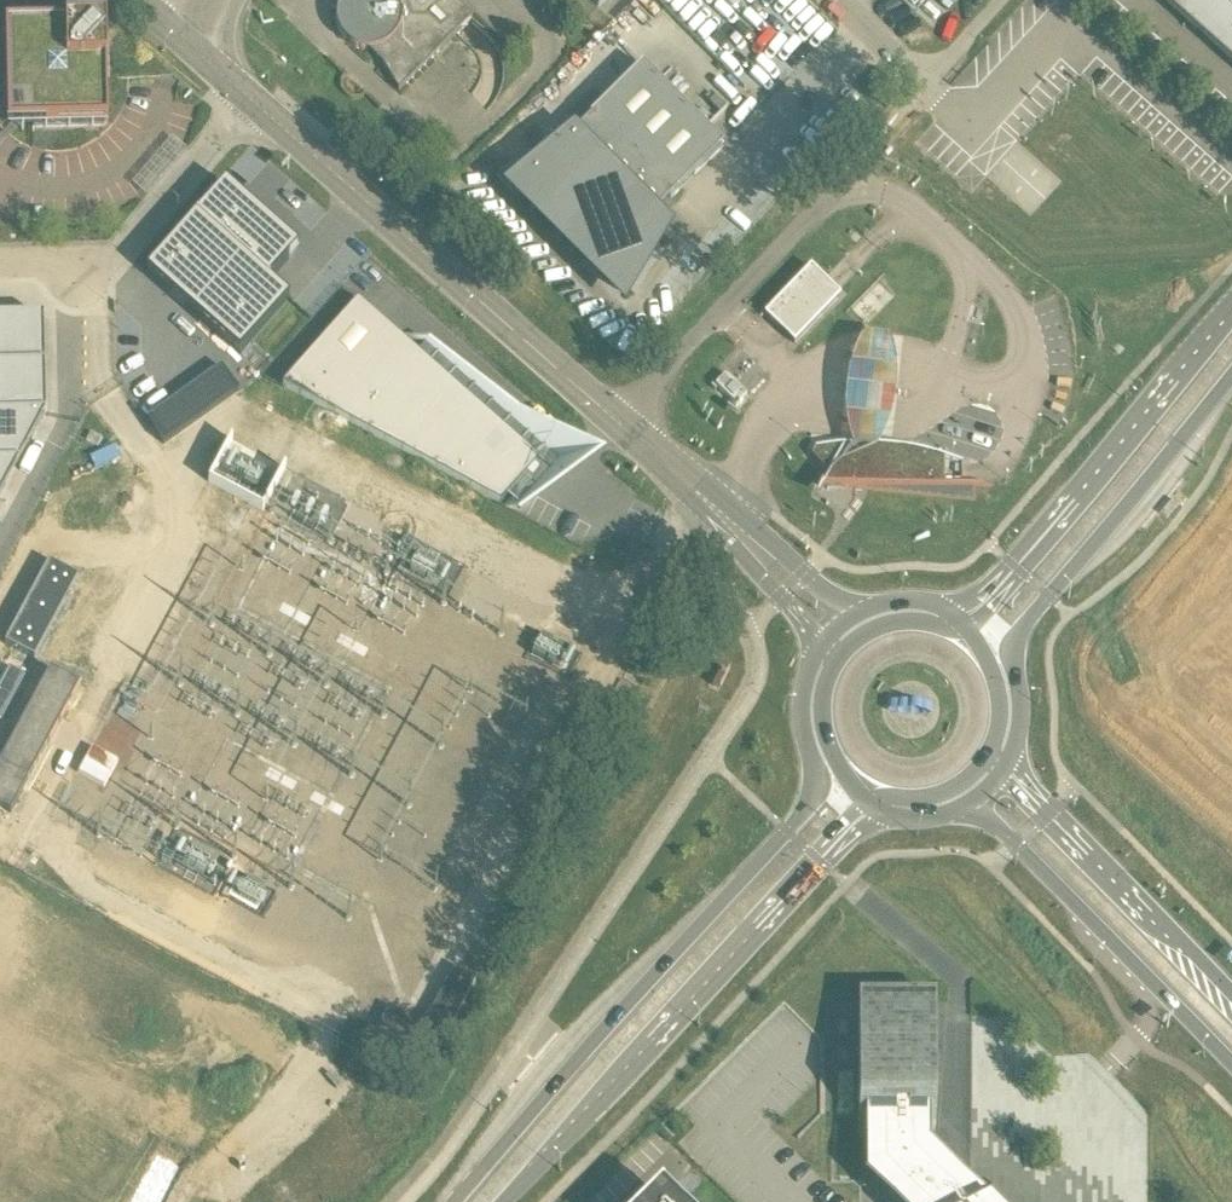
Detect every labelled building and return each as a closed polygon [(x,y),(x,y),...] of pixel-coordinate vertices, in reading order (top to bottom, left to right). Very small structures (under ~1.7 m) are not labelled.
[(384,65),(384,66),(399,91),(473,18),(455,0),(342,0),(339,5),(337,11),(337,18),(337,25),(339,31),(342,37),(346,41),(347,41),(351,45),(357,48),(363,50),(369,50),(374,50),(379,49),(390,60),(384,65)] [(1170,6),(1173,3),(1203,30),(1200,33),(1209,41),(1212,38),(1231,55),(1231,0),(1163,0),(1170,6)] [(9,129),(35,129),(107,127),(105,30),(7,32),(9,129)] [(573,128),(504,190),(625,310),(674,227),(659,211),(724,146),(643,65),(577,131),(573,128)] [(226,182),(147,271),(241,354),(290,298),(270,281),(290,258),(299,247),(286,235),(226,182)] [(838,292),(830,284),(809,264),(763,312),(783,332),(792,340),(838,292)] [(502,504),(507,497),(540,460),(359,300),(283,385),(502,504)] [(47,415),(45,318),(0,319),(0,416),(47,415)] [(839,411),(847,441),(857,441),(872,442),(886,413),(894,387),(896,365),(889,332),(857,330),(845,361),(840,382),(839,411)] [(217,372),(149,423),(166,446),(234,395),(217,372)] [(737,405),(747,395),(726,375),(716,385),(718,387),(737,405)] [(6,489),(6,465),(20,465),(19,440),(34,439),(47,415),(0,416),(0,500),(6,489)] [(945,482),(945,454),(936,451),(922,448),(908,445),(901,444),(886,442),(872,442),(857,441),(847,441),(836,442),(828,443),(816,445),(813,452),(829,472),(822,484),(945,482)] [(291,475),(270,464),(257,489),(278,500),(291,475)] [(11,812),(10,812),(10,813),(12,814),(81,685),(80,684),(79,685),(52,671),(53,670),(52,669),(0,765),(0,806),(11,812)] [(985,1178),(981,1180),(959,1158),(955,1161),(951,1157),(952,1155),(953,1154),(953,1152),(953,1151),(952,1148),(950,1147),(948,1146),(947,1146),(945,1146),(943,1146),(942,1147),(938,1143),(941,1140),(932,1131),(932,1130),(936,1130),(936,1015),(936,996),(859,996),(859,1015),(859,1115),(859,1137),(862,1137),(865,1137),(865,1165),(864,1179),(889,1201),(1009,1201),(985,1178)] [(661,1191),(650,1201),(672,1201),(661,1191)]
